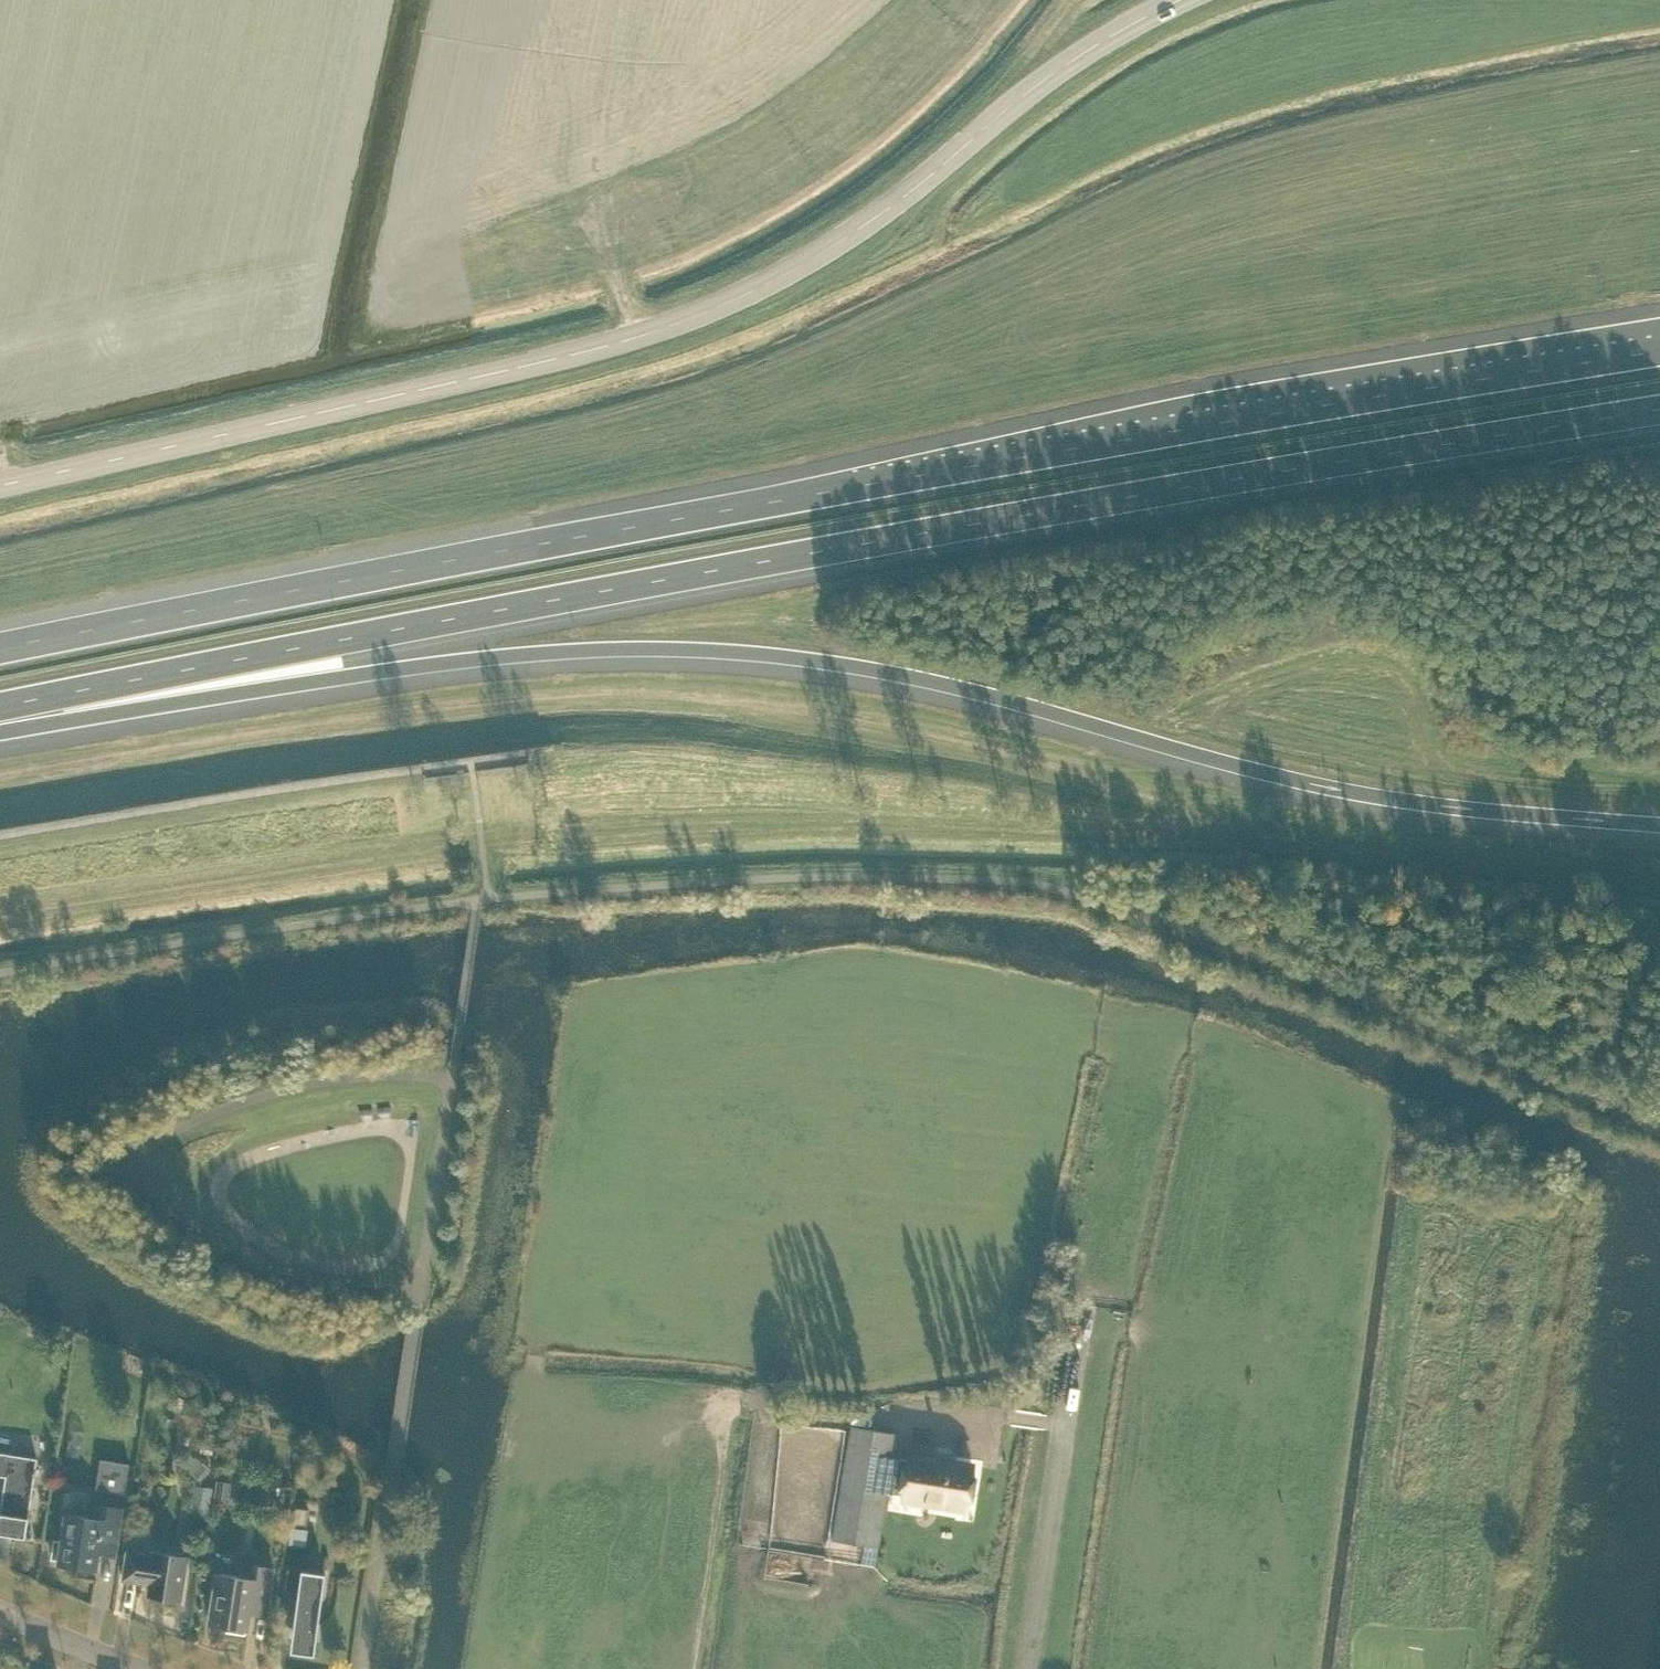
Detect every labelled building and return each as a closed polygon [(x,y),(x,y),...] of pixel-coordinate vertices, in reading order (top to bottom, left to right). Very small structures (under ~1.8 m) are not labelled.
[(852,1427),(833,1540),(878,1547),(887,1491),(902,1494),(900,1504),(968,1515),(970,1502),(974,1503),(979,1474),(973,1473),(975,1462),(908,1451),(907,1460),(892,1458),(896,1434),(852,1427)] [(6,1477),(0,1514),(0,1534),(26,1537),(38,1458),(0,1453),(0,1476),(6,1477)] [(185,1470),(200,1481),(211,1468),(195,1456),(185,1470)] [(99,1460),(95,1489),(125,1493),(129,1464),(99,1460)] [(228,1500),(232,1481),(218,1479),(215,1497),(228,1500)] [(93,1504),(91,1518),(66,1514),(61,1541),(54,1540),(51,1559),(59,1560),(58,1564),(97,1570),(100,1553),(115,1556),(122,1509),(93,1504)] [(306,1547),(309,1529),(305,1528),(308,1509),(296,1507),(293,1527),(292,1526),(288,1545),(306,1547)] [(149,1583),(147,1596),(181,1601),(188,1557),(154,1552),(153,1556),(127,1552),(123,1580),(143,1583),(143,1581),(149,1583)] [(266,1615),(268,1603),(273,1568),(245,1564),(243,1577),(217,1573),(209,1623),(227,1626),(226,1632),(245,1634),(246,1629),(249,1629),(251,1613),(266,1615)] [(287,1569),(285,1589),(299,1591),(291,1652),(314,1655),(323,1595),(322,1594),(325,1574),(287,1569)]
